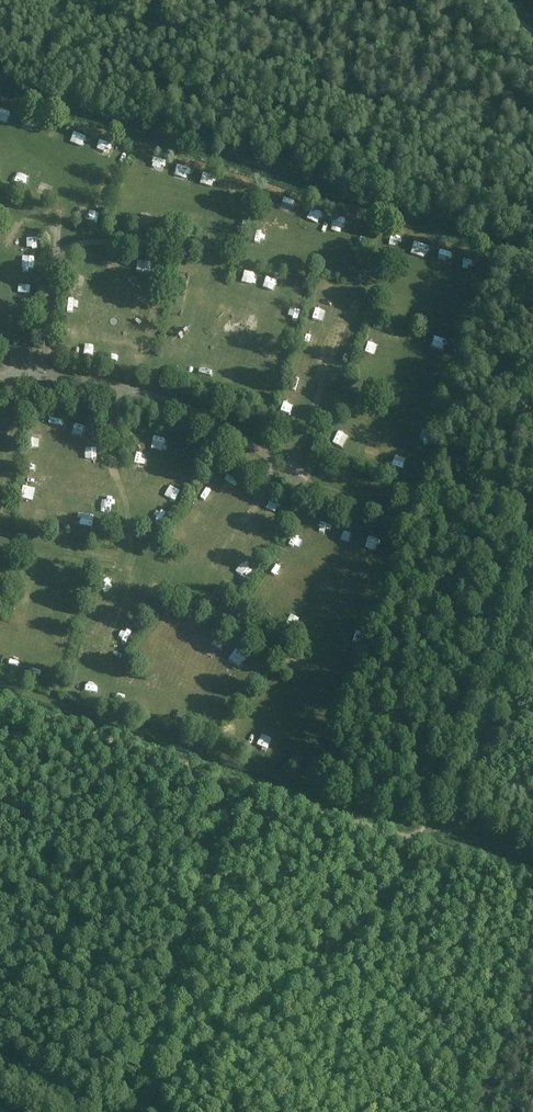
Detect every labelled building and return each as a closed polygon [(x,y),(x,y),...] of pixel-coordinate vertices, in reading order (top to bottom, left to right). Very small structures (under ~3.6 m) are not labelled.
[(10,116),(12,110),(1,105),(0,106),(0,112),(10,116)] [(47,133),(59,135),(61,124),(49,122),(47,133)] [(74,130),(72,135),(85,139),(87,134),(74,130)] [(155,153),(152,163),(166,167),(169,157),(155,153)] [(110,160),(109,171),(122,173),(123,162),(110,160)] [(181,163),(177,173),(187,177),(191,167),(181,163)] [(8,176),(6,180),(19,185),(20,180),(8,176)] [(244,185),(245,179),(230,176),(229,182),(244,185)] [(54,198),(62,198),(62,185),(54,185),(54,198)] [(123,202),(129,204),(132,191),(126,189),(123,202)] [(106,194),(102,203),(109,205),(112,197),(106,194)] [(286,197),(283,206),(293,209),(295,200),(286,197)] [(262,206),(259,217),(270,220),(273,209),(262,206)] [(189,213),(189,224),(203,224),(203,212),(189,213)] [(335,212),(332,223),(346,227),(349,216),(335,212)] [(151,223),(152,217),(139,215),(138,221),(151,223)] [(393,229),(389,239),(402,244),(406,234),(393,229)] [(252,242),(263,244),(265,232),(255,230),(252,242)] [(29,231),(28,243),(41,245),(42,233),(29,231)] [(355,244),(365,248),(369,237),(359,233),(355,244)] [(416,248),(427,252),(431,242),(419,238),(416,248)] [(446,247),(445,253),(457,255),(458,250),(446,247)] [(25,254),(24,263),(35,264),(36,256),(25,254)] [(381,266),(384,257),(373,254),(370,263),(381,266)] [(124,267),(123,256),(109,256),(109,267),(124,267)] [(243,269),(239,277),(249,282),(254,275),(243,269)] [(264,285),(278,290),(281,281),(267,276),(264,285)] [(87,289),(89,278),(78,277),(77,287),(87,289)] [(30,294),(31,282),(19,281),(18,293),(30,294)] [(333,294),(336,283),(327,281),(324,292),(333,294)] [(305,301),(306,289),(294,289),(293,300),(305,301)] [(364,312),(367,302),(362,300),(358,310),(364,312)] [(397,300),(394,311),(405,314),(408,303),(397,300)] [(75,302),(72,314),(84,316),(87,305),(75,302)] [(420,312),(418,317),(431,323),(433,318),(420,312)] [(401,336),(402,325),(389,324),(387,334),(401,336)] [(152,328),(150,341),(157,341),(158,328),(152,328)] [(317,340),(318,329),(307,328),(306,339),(317,340)] [(169,338),(180,340),(182,331),(171,329),(169,338)] [(428,342),(429,333),(413,332),(412,342),(428,342)] [(446,349),(449,341),(440,337),(437,346),(446,349)] [(280,350),(287,352),(290,343),(283,341),(280,350)] [(82,346),(81,353),(98,356),(100,349),(82,346)] [(11,348),(8,366),(28,367),(29,350),(11,348)] [(113,360),(125,362),(126,352),(115,350),(113,360)] [(303,365),(307,355),(300,352),(296,362),(303,365)] [(363,368),(375,368),(375,357),(363,356),(363,368)] [(336,359),(335,372),(345,373),(347,361),(336,359)] [(282,375),(281,365),(269,366),(269,376),(282,375)] [(290,388),(301,391),(304,380),(292,378),(290,388)] [(280,411),(291,413),(292,404),(281,403),(280,411)] [(30,434),(29,447),(36,448),(37,435),(30,434)] [(90,449),(90,460),(101,460),(101,448),(90,449)] [(145,466),(147,454),(134,452),(133,464),(145,466)] [(27,462),(25,472),(32,473),(34,463),(27,462)] [(186,462),(180,473),(187,476),(193,465),(186,462)] [(207,492),(215,494),(219,482),(211,479),(207,492)] [(20,498),(33,501),(36,490),(22,488),(20,498)] [(276,511),(281,500),(272,496),(267,506),(276,511)] [(197,506),(192,515),(202,521),(207,511),(197,506)] [(347,525),(345,533),(357,537),(360,529),(347,525)] [(184,527),(177,535),(182,539),(189,531),(184,527)] [(372,533),(370,544),(385,548),(388,537),(372,533)] [(304,550),(307,540),(296,536),(293,546),(304,550)] [(245,574),(253,564),(244,558),(237,569),(245,574)] [(287,577),(292,568),(283,562),(277,571),(287,577)] [(51,578),(61,581),(63,571),(54,568),(51,578)] [(149,585),(159,590),(163,581),(154,576),(149,585)] [(20,601),(32,601),(33,586),(21,586),(20,601)] [(97,589),(95,598),(104,601),(107,592),(97,589)] [(163,623),(176,629),(180,619),(167,613),(163,623)] [(101,625),(103,616),(90,614),(88,623),(101,625)] [(149,638),(158,646),(165,638),(156,630),(149,638)] [(54,641),(64,643),(65,632),(56,631),(54,641)] [(211,642),(219,648),(224,640),(216,634),(211,642)] [(146,646),(140,655),(146,659),(153,650),(146,646)] [(47,677),(50,665),(38,662),(35,673),(47,677)] [(237,699),(244,691),(236,684),(229,692),(237,699)] [(165,708),(162,714),(173,718),(175,713),(165,708)] [(331,725),(329,737),(340,739),(342,726),(331,725)] [(297,756),(297,746),(286,746),(287,756),(297,756)]
